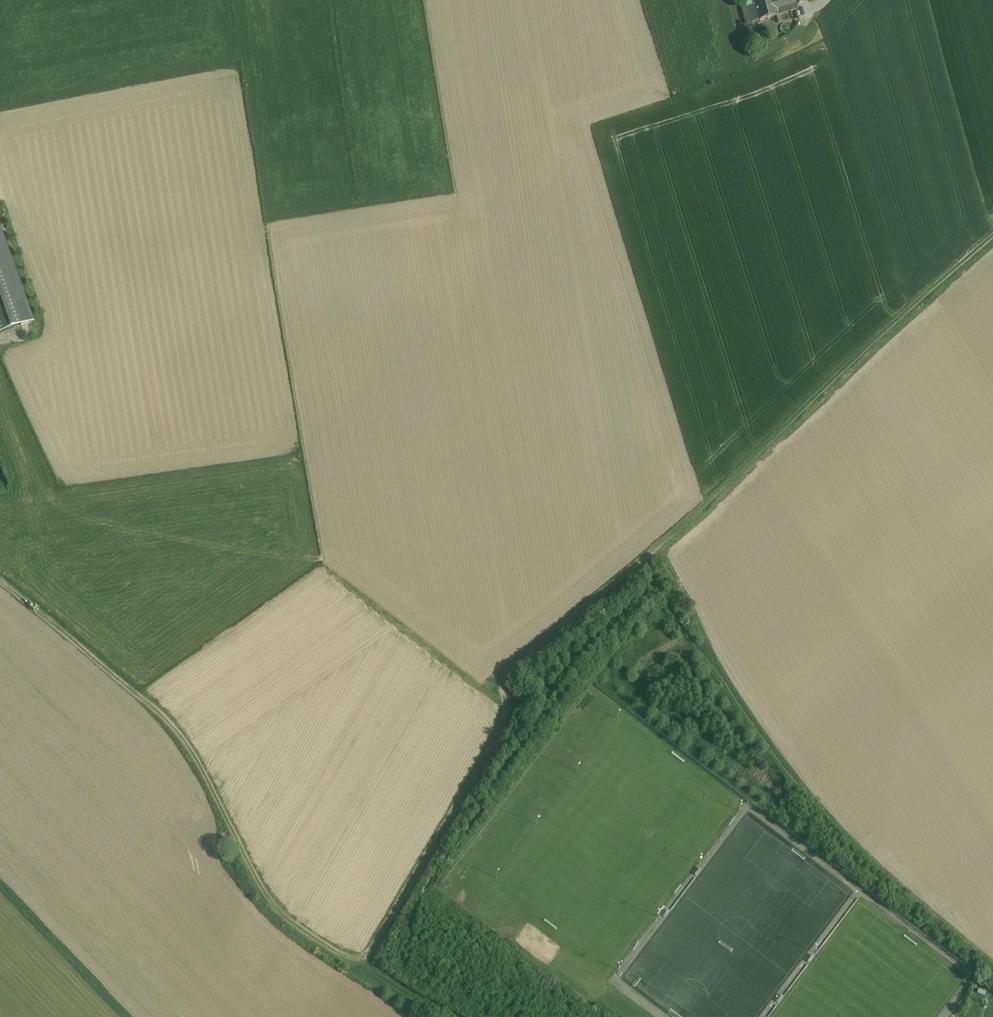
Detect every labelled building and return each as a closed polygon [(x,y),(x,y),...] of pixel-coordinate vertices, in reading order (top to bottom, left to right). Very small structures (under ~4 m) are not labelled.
[(754,5),(759,21),(778,16),(777,13),(773,0),(753,0),(754,5)] [(773,0),(777,13),(783,12),(781,8),(789,6),(790,12),(797,10),(794,0),(775,0),(773,0)] [(754,5),(747,7),(751,22),(752,23),(759,21),(754,5)] [(746,7),(742,8),(747,24),(751,22),(747,7),(746,7)] [(36,322),(3,225),(0,226),(0,334),(36,322)]
